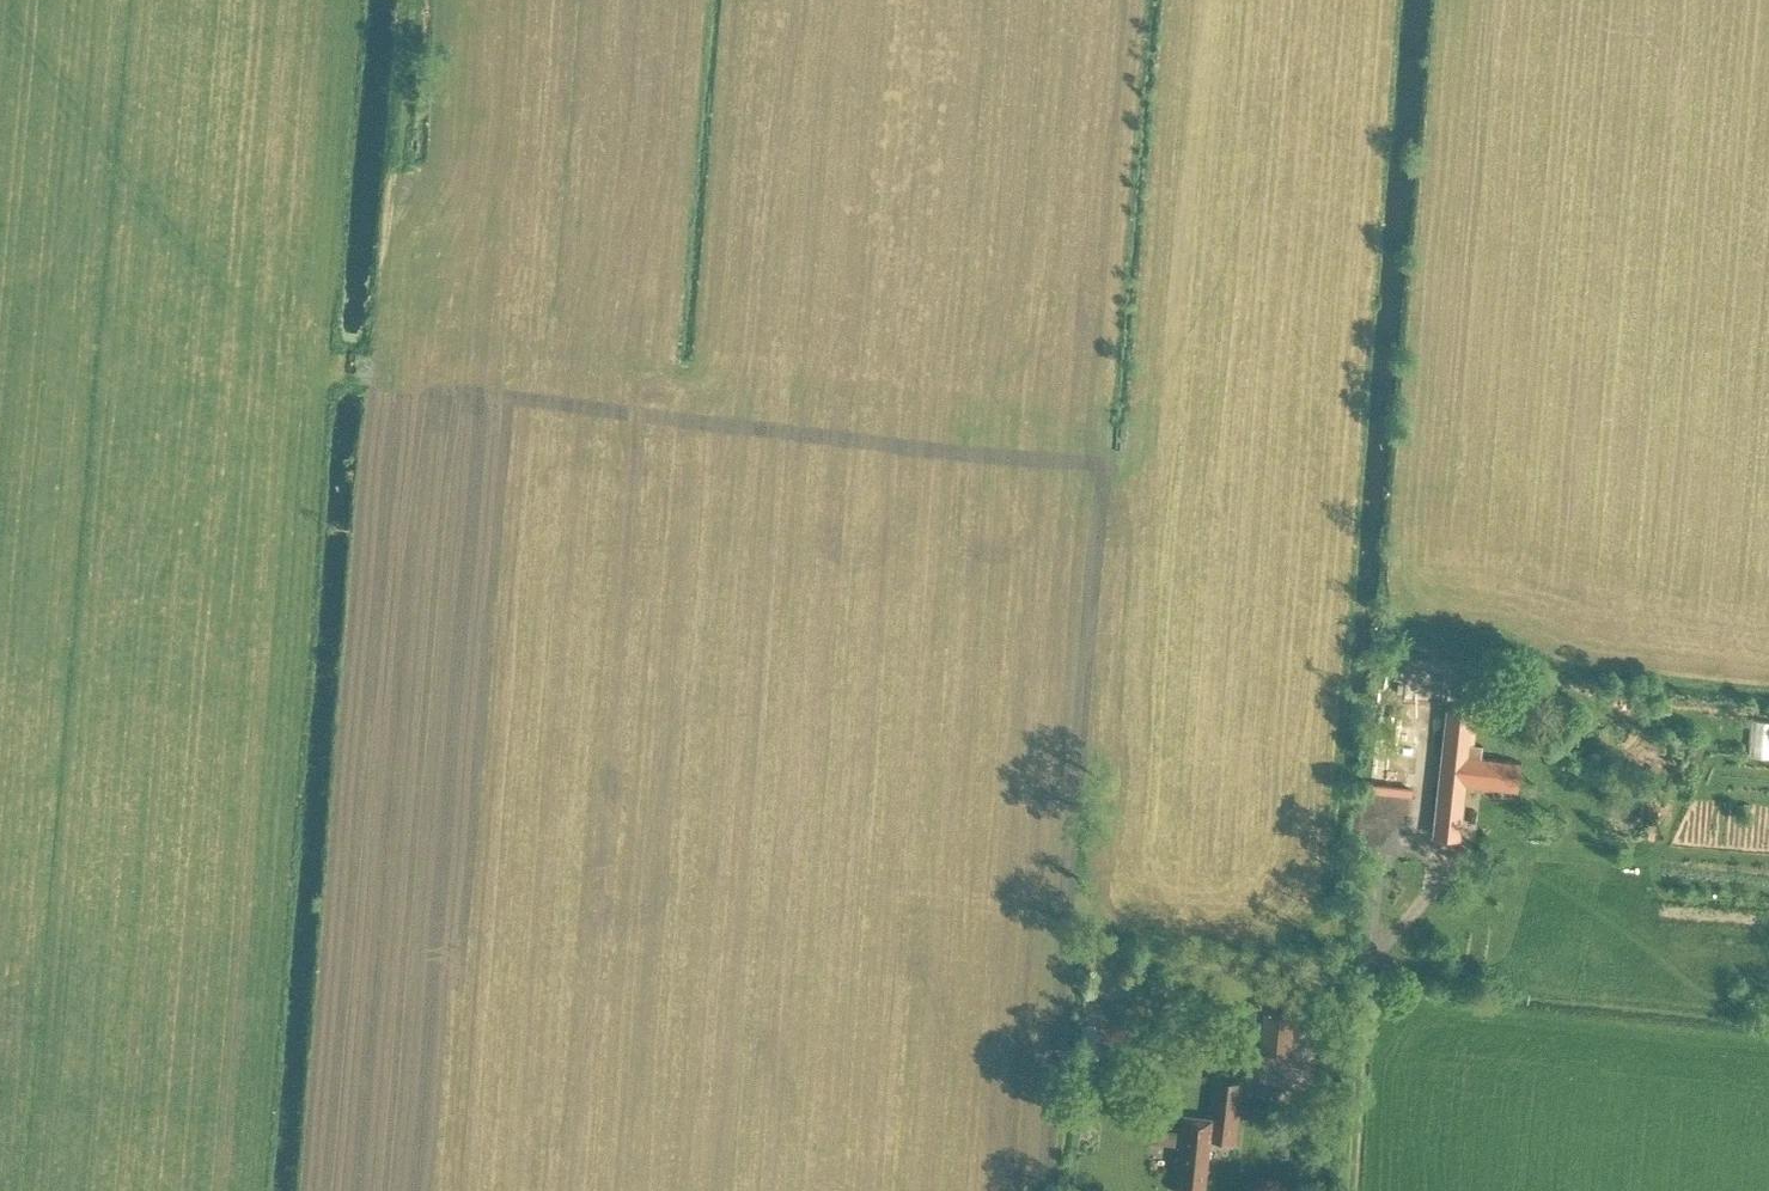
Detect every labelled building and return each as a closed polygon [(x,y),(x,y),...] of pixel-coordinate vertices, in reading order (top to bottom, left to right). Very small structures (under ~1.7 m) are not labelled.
[(1403,707),(1444,711),(1448,671),(1407,667),(1403,707)] [(1481,748),(1471,746),(1475,714),(1449,711),(1441,789),(1436,836),(1456,838),(1462,780),(1513,786),(1516,763),(1479,759),(1481,748)] [(1417,747),(1410,724),(1393,722),(1391,741),(1376,740),(1370,785),(1412,790),(1417,747)] [(1259,1054),(1290,1057),(1295,999),(1281,998),(1280,1016),(1263,1014),(1259,1054)] [(1320,1029),(1323,1000),(1302,999),(1300,1028),(1320,1029)] [(1173,1178),(1178,1179),(1177,1188),(1202,1190),(1203,1190),(1209,1139),(1235,1142),(1241,1083),(1213,1080),(1208,1118),(1180,1115),(1173,1178)]
